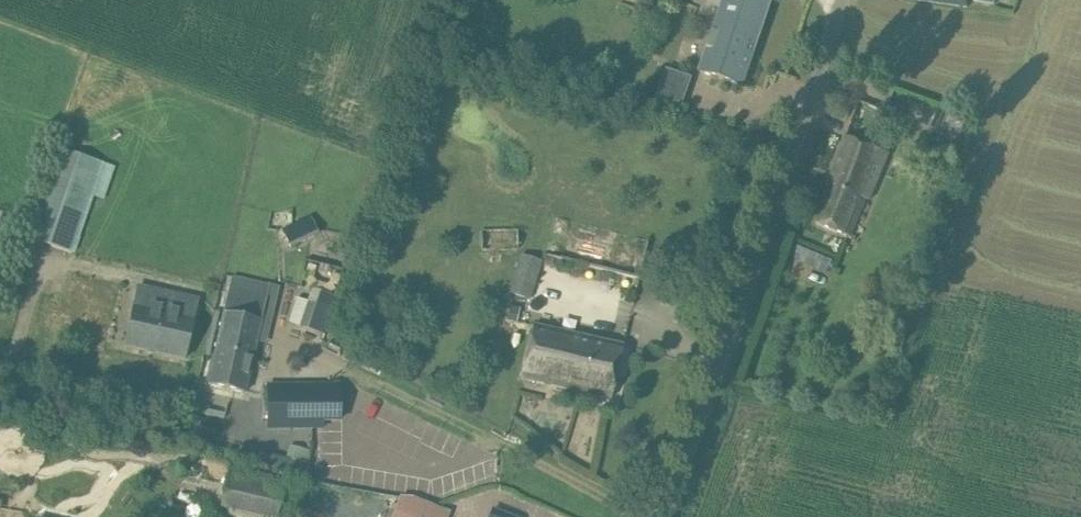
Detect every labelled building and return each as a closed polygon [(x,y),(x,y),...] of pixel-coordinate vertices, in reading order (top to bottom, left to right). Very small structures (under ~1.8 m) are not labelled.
[(724,1),(701,72),(743,86),(772,0),(722,0),(724,1)] [(970,0),(915,0),(969,8),(970,0)] [(693,77),(666,68),(655,99),(682,109),(693,77)] [(892,138),(880,134),(875,146),(847,135),(829,183),(832,185),(817,223),(851,236),(866,197),(870,198),(892,138)] [(105,164),(56,147),(25,236),(75,253),(94,197),(104,200),(115,167),(105,164)] [(318,233),(310,216),(281,230),(289,247),(318,233)] [(543,261),(521,254),(509,292),(531,299),(543,261)] [(296,295),(290,321),(302,324),(298,343),(321,348),(339,271),(313,265),(306,297),(296,295)] [(269,285),(233,277),(217,352),(210,385),(244,393),(266,297),(269,285)] [(199,300),(139,286),(125,348),(185,362),(189,346),(199,300)] [(510,305),(507,319),(517,322),(520,307),(510,305)] [(623,345),(533,325),(521,378),(611,399),(623,345)] [(340,384),(268,384),(268,420),(340,419),(340,384)] [(289,444),(286,457),(303,461),(306,448),(289,444)] [(222,505),(273,516),(277,516),(283,493),(286,481),(231,469),(222,505)] [(10,491),(0,490),(0,516),(5,516),(10,491)] [(400,495),(391,516),(449,516),(451,510),(423,499),(401,495),(400,495)] [(492,507),(488,516),(518,516),(492,507)]
